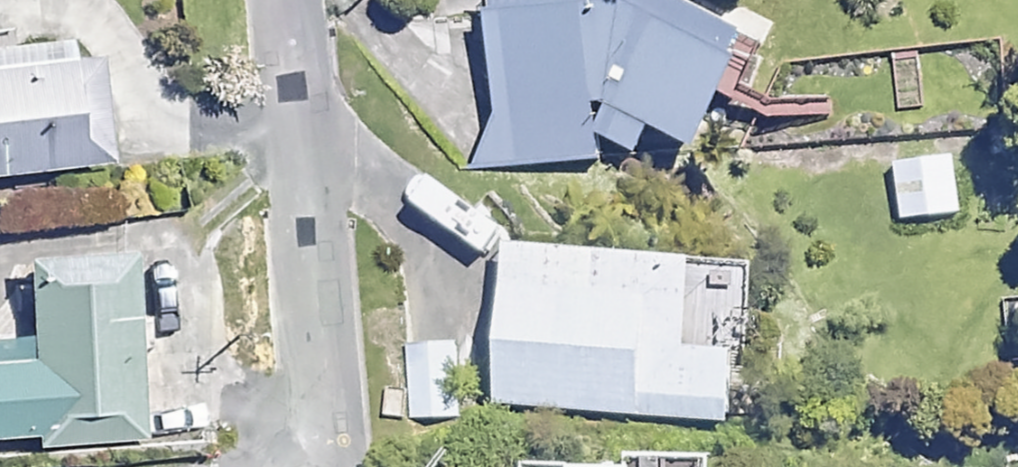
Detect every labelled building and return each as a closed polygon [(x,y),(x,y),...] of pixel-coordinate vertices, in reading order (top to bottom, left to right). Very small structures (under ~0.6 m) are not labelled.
[(688,140),(731,49),(628,0),(484,0),(485,164),(625,164),(652,123),(688,140)] [(66,59),(63,35),(0,43),(0,172),(107,159),(94,55),(66,59)] [(1008,92),(1000,42),(936,52),(944,102),(1008,92)] [(961,214),(954,152),(893,159),(900,220),(961,214)] [(760,258),(501,240),(496,309),(470,308),(465,373),(491,375),(489,405),(728,422),(733,348),(754,350),(760,258)] [(132,274),(29,280),(35,362),(0,364),(0,437),(41,434),(41,443),(143,436),(132,274)] [(455,341),(408,344),(412,419),(460,416),(455,341)] [(716,448),(623,450),(623,457),(520,459),(520,466),(716,466),(716,448)]
